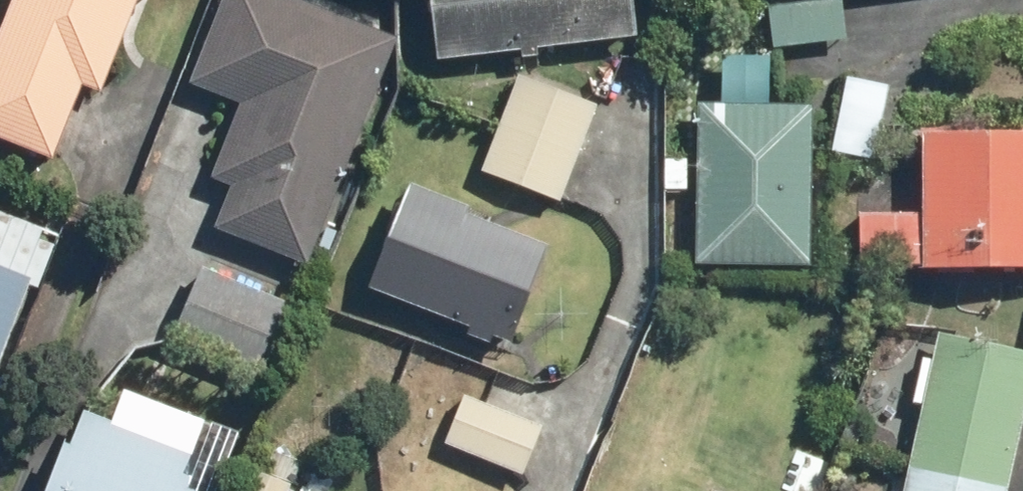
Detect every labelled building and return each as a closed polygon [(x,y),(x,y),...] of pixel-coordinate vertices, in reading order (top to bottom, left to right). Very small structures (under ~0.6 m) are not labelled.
[(0,30),(0,137),(52,158),(82,84),(99,91),(137,0),(12,0),(0,30)] [(213,226),(311,262),(398,30),(317,0),(226,0),(202,64),(252,82),(220,165),(234,170),(213,226)] [(632,0),(428,0),(435,60),(636,36),(632,0)] [(842,0),(804,0),(767,5),(773,48),(847,39),(842,0)] [(559,201),(597,104),(516,73),(478,170),(559,201)] [(874,160),(887,82),(845,75),(831,152),(874,160)] [(807,265),(810,106),(697,104),(695,264),(807,265)] [(918,214),(858,213),(857,267),(1022,269),(1022,134),(920,133),(918,214)] [(544,247),(462,215),(465,207),(407,184),(365,288),(506,344),(544,247)] [(263,378),(294,306),(204,267),(173,339),(263,378)] [(32,282),(0,269),(0,361),(32,282)] [(938,330),(901,490),(1005,490),(1022,415),(1022,349),(938,330)] [(521,475),(541,424),(462,393),(442,445),(521,475)] [(203,459),(89,416),(76,449),(70,447),(54,490),(191,490),(203,459)] [(291,482),(247,465),(236,490),(287,490),(291,482)]
